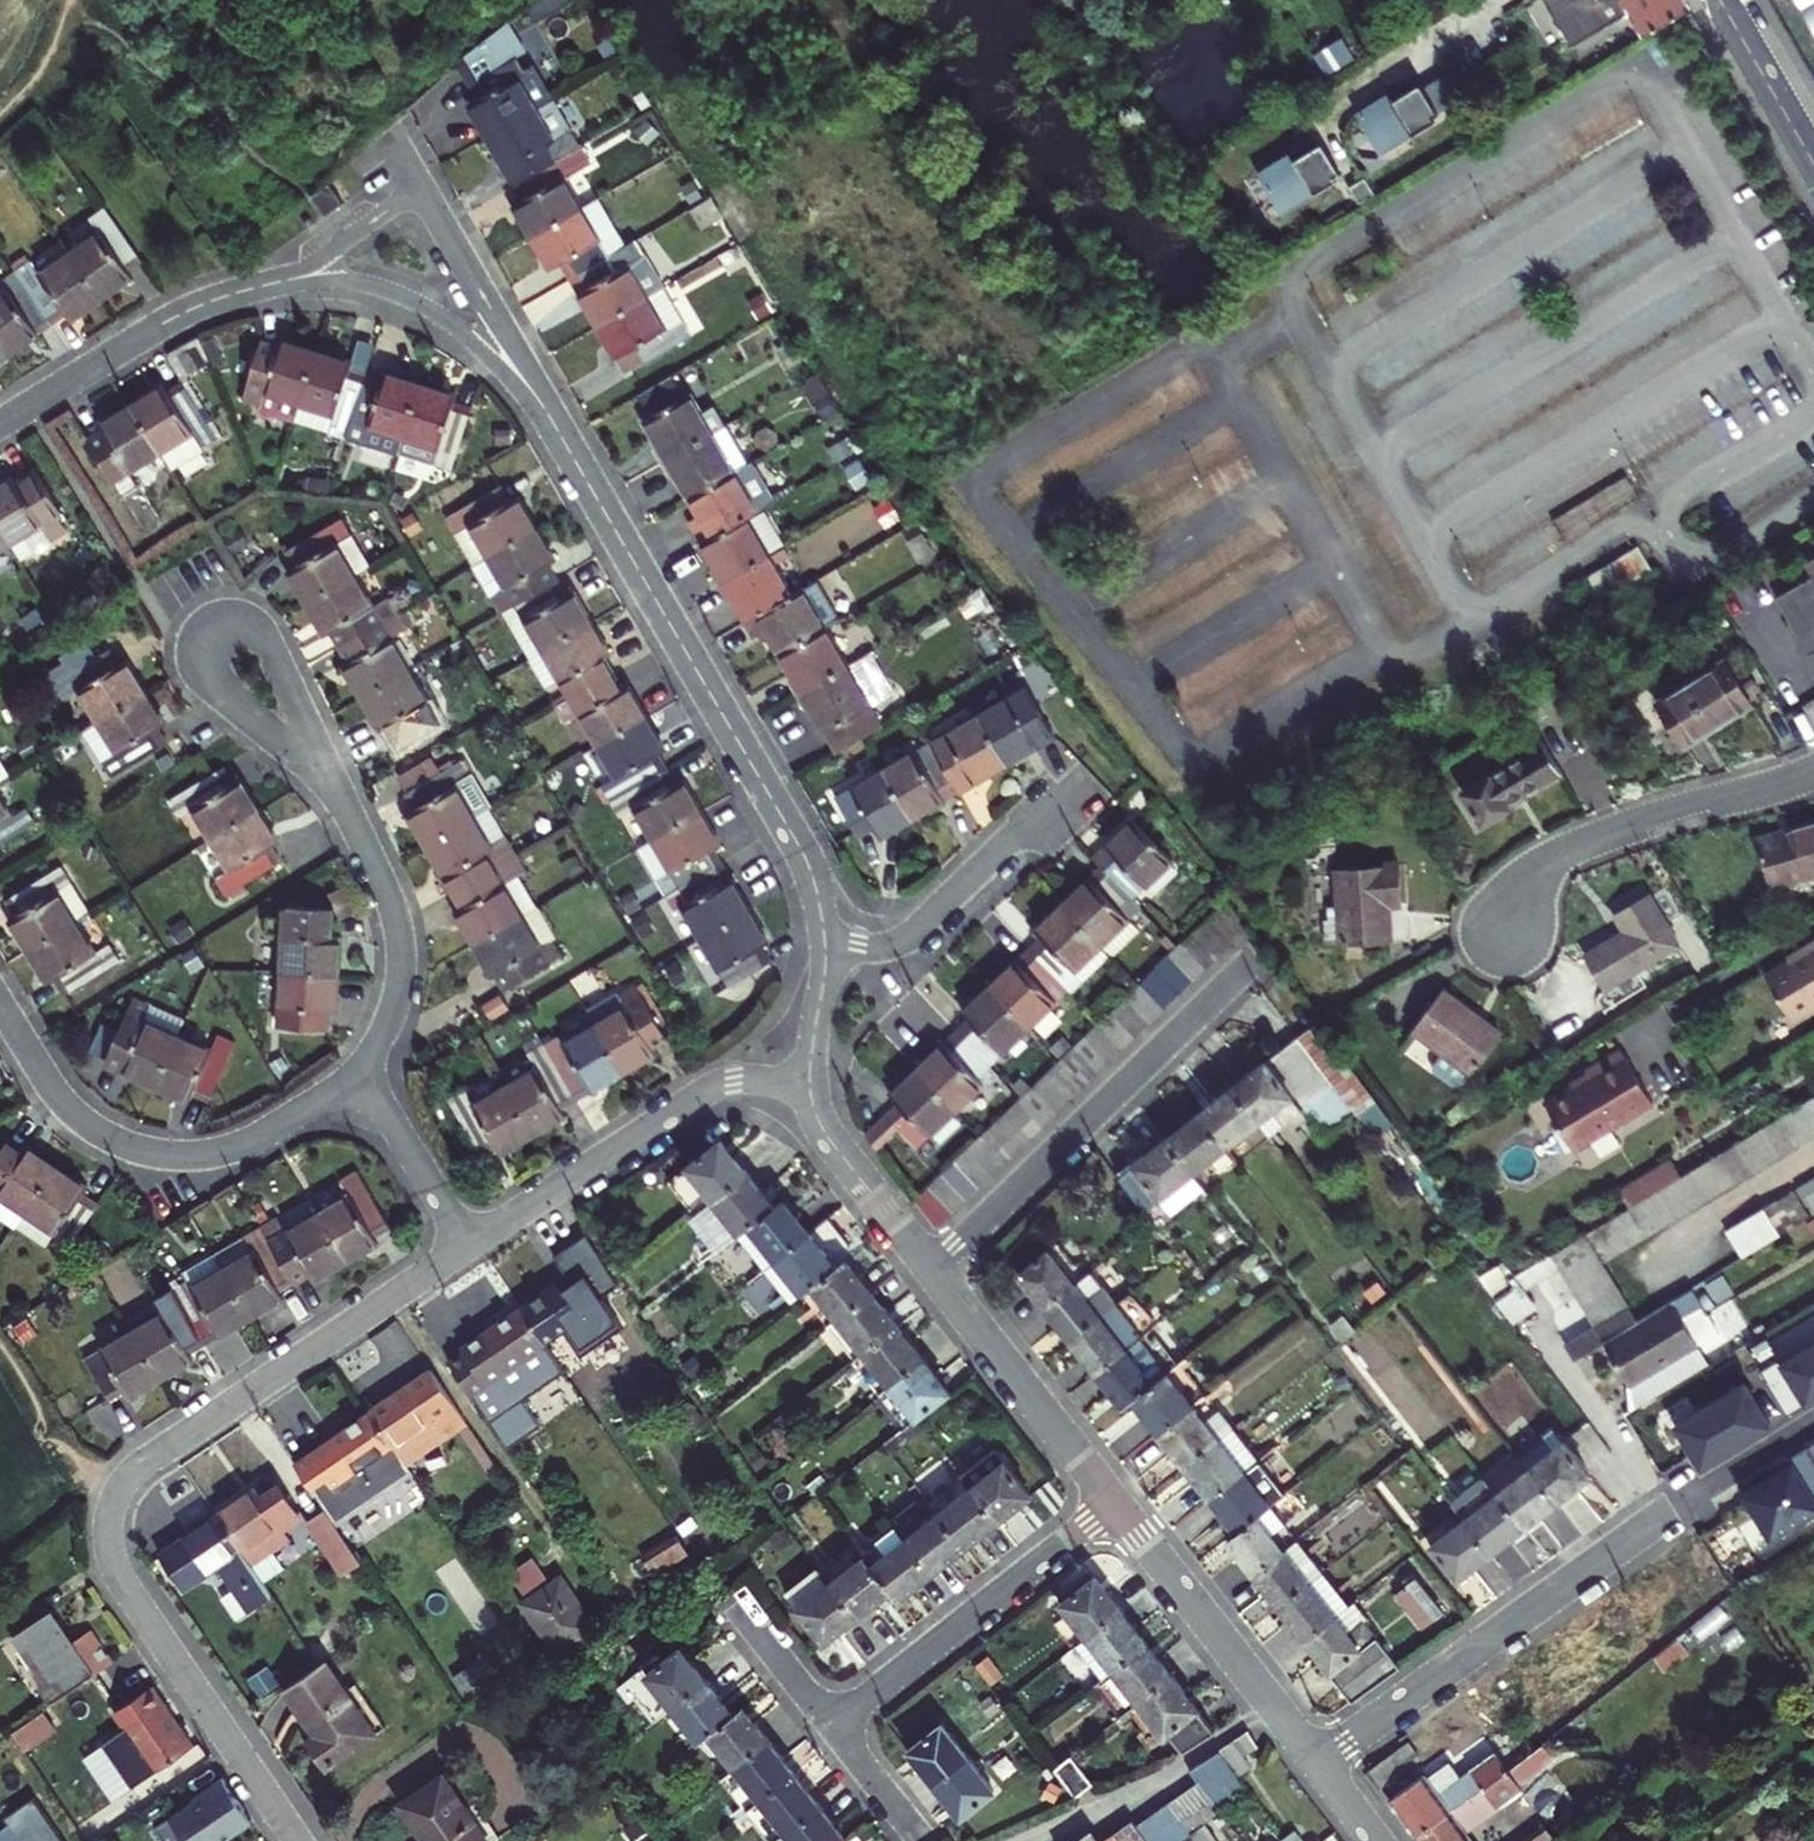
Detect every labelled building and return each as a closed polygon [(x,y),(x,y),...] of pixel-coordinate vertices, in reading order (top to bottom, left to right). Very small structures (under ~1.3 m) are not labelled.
[(1549,6),(1572,44),(1627,13),(1641,36),(1688,8),(1684,0),(1598,0),(1576,13),(1569,0),(1559,0),(1549,6)] [(1576,13),(1598,0),(1569,0),(1576,13)] [(1699,28),(1691,12),(1681,17),(1688,30),(1690,32),(1699,28)] [(471,104),(489,137),(552,100),(533,68),(517,77),(508,62),(525,53),(507,21),(459,62),(480,99),(471,104)] [(1414,73),(1400,82),(1404,88),(1412,84),(1415,88),(1420,84),(1414,73)] [(1400,82),(1354,109),(1379,150),(1433,117),(1431,114),(1437,111),(1420,84),(1415,88),(1412,84),(1404,88),(1400,82)] [(489,137),(516,184),(569,153),(580,147),(552,100),(489,137)] [(1256,169),(1281,209),(1335,177),(1333,173),(1339,170),(1316,133),(1256,169)] [(515,209),(532,238),(582,210),(565,180),(580,171),(569,153),(516,184),(526,202),(515,209)] [(1375,190),(1364,174),(1348,184),(1358,200),(1375,190)] [(328,187),(310,200),(324,221),(343,208),(328,187)] [(560,259),(571,279),(625,247),(598,201),(582,210),(532,238),(548,266),(560,259)] [(100,233),(69,255),(102,300),(132,279),(127,272),(143,261),(105,209),(90,219),(100,233)] [(571,279),(598,327),(662,290),(636,241),(625,247),(571,279)] [(14,272),(47,318),(52,326),(67,315),(72,322),(102,300),(69,255),(39,276),(29,261),(14,272)] [(14,272),(29,261),(26,256),(10,267),(14,272)] [(8,357),(52,326),(47,318),(14,272),(0,282),(0,292),(0,293),(0,346),(8,357)] [(662,290),(598,327),(625,374),(688,337),(662,290)] [(184,376),(214,363),(203,337),(173,351),(184,376)] [(292,424),(298,405),(316,351),(280,339),(277,347),(260,342),(241,401),(260,407),(258,413),(261,418),(267,420),(272,417),(292,424)] [(345,441),(366,375),(375,344),(359,339),(352,362),(316,351),(298,405),(292,424),(345,441)] [(402,439),(420,383),(385,372),(382,380),(366,375),(345,441),(363,446),(364,443),(397,454),(402,439)] [(670,377),(638,395),(651,418),(683,399),(670,377)] [(457,395),(420,383),(402,439),(439,449),(434,465),(450,470),(470,408),(454,402),(457,395)] [(163,386),(131,405),(161,455),(171,470),(204,450),(202,447),(215,438),(182,384),(167,393),(163,386)] [(653,449),(662,464),(712,435),(724,428),(713,409),(700,416),(689,396),(643,422),(657,446),(653,449)] [(161,455),(131,405),(99,426),(103,432),(88,442),(121,496),(137,486),(129,474),(161,455)] [(746,466),(724,428),(712,435),(734,473),(746,466)] [(674,476),(688,500),(734,473),(712,435),(662,464),(671,478),(674,476)] [(439,449),(402,439),(397,454),(434,465),(439,449)] [(691,529),(701,545),(746,519),(762,510),(771,504),(750,464),(746,466),(734,473),(688,500),(701,523),(691,529)] [(0,486),(0,527),(12,546),(23,563),(34,555),(42,555),(51,549),(51,539),(70,527),(36,473),(17,485),(12,478),(0,486)] [(1569,539),(1643,495),(1630,473),(1556,517),(1569,539)] [(447,519),(474,566),(537,529),(519,497),(513,501),(504,485),(447,519)] [(746,519),(768,558),(783,550),(784,549),(762,510),(746,519)] [(710,572),(719,587),(768,558),(746,519),(701,545),(714,569),(710,572)] [(287,570),(306,603),(356,575),(369,568),(340,520),(285,551),(293,566),(287,570)] [(12,546),(0,527),(0,553),(12,546)] [(502,613),(558,580),(550,565),(556,562),(537,529),(474,566),(502,613)] [(1603,598),(1657,566),(1643,544),(1589,576),(1603,598)] [(731,599),(746,623),(790,598),(772,566),(786,556),(783,550),(768,558),(719,587),(727,602),(731,599)] [(1804,566),(1812,579),(1776,601),(1810,658),(1813,656),(1813,560),(1804,566)] [(331,632),(340,647),(396,615),(387,601),(375,608),(356,575),(306,603),(325,636),(331,632)] [(529,660),(592,624),(573,591),(567,595),(558,580),(502,613),(529,660)] [(764,631),(778,656),(823,629),(839,620),(817,582),(790,598),(746,623),(754,637),(764,631)] [(396,615),(340,647),(348,660),(342,664),(361,697),(410,670),(391,637),(404,629),(396,615)] [(570,701),(613,675),(605,661),(611,657),(592,624),(529,660),(546,689),(559,682),(570,701)] [(823,629),(778,656),(793,681),(789,683),(797,698),(846,669),(823,629)] [(75,690),(95,724),(146,693),(125,660),(119,665),(109,649),(97,657),(86,640),(60,656),(65,664),(70,672),(53,682),(63,698),(75,690)] [(846,669),(797,698),(805,712),(809,710),(836,755),(895,721),(860,661),(846,669)] [(1723,663),(1656,703),(1682,747),(1748,706),(1723,663)] [(48,674),(53,682),(70,672),(65,664),(48,674)] [(410,670),(361,697),(380,730),(385,726),(395,742),(437,717),(410,670)] [(597,747),(647,718),(628,686),(621,689),(613,675),(570,701),(557,708),(564,722),(578,716),(597,747)] [(978,715),(1007,765),(1054,738),(1025,688),(978,715)] [(165,723),(146,693),(95,724),(82,732),(111,778),(167,744),(158,728),(165,723)] [(978,715),(931,742),(960,792),(1007,765),(978,715)] [(665,751),(647,718),(597,747),(615,779),(602,788),(610,802),(667,769),(659,754),(665,751)] [(884,770),(913,819),(960,792),(931,742),(884,770)] [(1540,745),(1463,793),(1482,825),(1508,809),(1507,806),(1558,774),(1540,745)] [(395,769),(408,792),(443,773),(430,749),(395,769)] [(426,846),(475,818),(490,810),(462,762),(443,773),(408,792),(406,793),(414,809),(408,813),(426,846)] [(188,810),(208,842),(257,812),(238,779),(231,784),(222,769),(167,803),(177,818),(188,810)] [(676,785),(667,769),(610,802),(620,817),(633,810),(651,842),(701,813),(683,781),(676,785)] [(884,770),(834,798),(857,837),(872,830),(877,840),(913,819),(884,770)] [(33,826),(24,810),(12,818),(0,798),(0,846),(33,826)] [(453,893),(509,860),(517,856),(490,810),(475,818),(426,846),(453,893)] [(257,812),(208,842),(227,874),(215,880),(224,896),(279,863),(270,847),(276,843),(257,812)] [(665,897),(722,864),(714,850),(720,846),(701,813),(651,842),(638,850),(665,897)] [(1755,841),(1770,889),(1813,875),(1813,823),(1755,841)] [(1093,859),(1101,867),(1132,900),(1168,866),(1129,825),(1093,859)] [(455,912),(474,945),(523,916),(538,908),(509,860),(453,893),(461,908),(455,912)] [(680,909),(698,940),(749,910),(722,864),(665,897),(661,900),(670,914),(680,909)] [(1396,864),(1336,869),(1338,907),(1327,907),(1327,921),(1324,920),(1325,940),(1340,940),(1340,944),(1388,942),(1386,915),(1383,916),(1382,907),(1398,905),(1396,864)] [(1100,947),(1140,909),(1132,900),(1101,867),(1061,906),(1100,947)] [(76,922),(89,915),(60,869),(5,902),(13,916),(7,920),(27,953),(76,922)] [(339,908),(345,919),(363,910),(351,884),(332,893),(339,908)] [(1614,938),(1584,956),(1614,1004),(1645,986),(1636,970),(1676,946),(1648,899),(1614,918),(1626,936),(1615,943),(1614,938)] [(282,917),(268,917),(268,932),(280,933),(279,971),(337,974),(338,936),(333,936),(334,908),(291,905),(282,911),(282,917)] [(1070,996),(1110,958),(1100,947),(1061,906),(1034,931),(1040,938),(1027,950),(1067,992),(1070,996)] [(538,908),(523,916),(542,948),(553,942),(556,940),(538,908)] [(769,944),(749,910),(698,940),(727,989),(770,964),(761,948),(769,944)] [(523,916),(474,945),(492,977),(498,973),(507,987),(561,956),(553,942),(542,948),(523,916)] [(76,922),(27,953),(46,984),(52,980),(62,995),(116,962),(108,947),(96,954),(76,922)] [(1181,946),(1204,969),(1218,957),(1195,934),(1181,946)] [(1787,1018),(1789,1021),(1813,1006),(1813,940),(1812,941),(1813,945),(1802,952),(1762,976),(1787,1018)] [(1800,949),(1802,952),(1813,945),(1812,941),(1800,949)] [(1170,958),(1192,981),(1204,969),(1181,946),(1170,958)] [(1028,1029),(1067,992),(1027,950),(988,988),(1028,1029)] [(1156,971),(1178,995),(1192,981),(1170,958),(1156,971)] [(337,974),(279,971),(277,1026),(327,1028),(328,1012),(335,1012),(337,974)] [(1140,987),(1162,1010),(1178,995),(1156,971),(1140,987)] [(1146,1025),(1162,1010),(1140,987),(1125,1002),(1146,1025)] [(988,1068),(1028,1029),(988,988),(961,1013),(968,1020),(955,1032),(988,1068)] [(584,1007),(594,1024),(623,1073),(654,1054),(651,1048),(665,1039),(636,989),(621,998),(616,989),(584,1007)] [(1464,1082),(1499,1034),(1441,992),(1414,1031),(1447,1055),(1440,1065),(1442,1076),(1453,1084),(1464,1082)] [(151,1007),(133,999),(120,1030),(107,1059),(122,1065),(119,1072),(155,1087),(178,1034),(146,1020),(151,1007)] [(1111,1015),(1134,1038),(1146,1025),(1125,1002),(1111,1015)] [(146,1020),(178,1034),(185,1018),(153,1004),(151,1007),(146,1020)] [(1121,1050),(1134,1038),(1111,1015),(1099,1027),(1121,1050)] [(107,1059),(120,1030),(103,1023),(91,1051),(107,1059)] [(1317,1023),(1296,1040),(1353,1113),(1373,1099),(1317,1023)] [(575,1101),(623,1073),(594,1024),(563,1042),(559,1037),(544,1046),(575,1101)] [(1085,1040),(1108,1063),(1121,1050),(1099,1027),(1085,1040)] [(997,1078),(988,1068),(955,1032),(915,1070),(956,1113),(983,1087),(985,1090),(997,1078)] [(210,1048),(178,1034),(155,1087),(188,1101),(192,1095),(207,1102),(232,1043),(216,1035),(210,1048)] [(1095,1076),(1108,1063),(1085,1040),(1072,1052),(1095,1076)] [(1260,1123),(1269,1134),(1306,1108),(1326,1134),(1353,1113),(1296,1040),(1234,1089),(1260,1123)] [(560,1110),(575,1101),(544,1046),(529,1054),(536,1067),(503,1086),(532,1135),(564,1116),(560,1110)] [(1542,1104),(1571,1152),(1650,1105),(1618,1051),(1583,1072),(1586,1078),(1569,1088),(1542,1104)] [(1072,1052),(1060,1064),(1082,1088),(1095,1076),(1072,1052)] [(107,1059),(105,1066),(119,1072),(122,1065),(107,1059)] [(915,1151),(956,1113),(915,1070),(889,1095),(897,1104),(863,1136),(866,1142),(874,1151),(896,1130),(915,1151)] [(1565,1082),(1569,1088),(1586,1078),(1583,1072),(1565,1082)] [(499,1155),(532,1135),(503,1086),(471,1105),(463,1092),(448,1102),(480,1156),(494,1148),(499,1155)] [(1260,1123),(1234,1089),(1199,1115),(1226,1149),(1260,1123)] [(1805,1101),(1813,1114),(1813,1095),(1805,1101)] [(1805,1101),(1791,1109),(1807,1137),(1813,1132),(1813,1114),(1805,1101)] [(1807,1137),(1791,1109),(1777,1118),(1793,1145),(1807,1137)] [(1226,1149),(1199,1115),(1166,1142),(1192,1175),(1226,1149)] [(1793,1145),(1777,1118),(1762,1127),(1777,1155),(1793,1145)] [(1777,1155),(1762,1127),(1747,1136),(1763,1163),(1777,1155)] [(1763,1163),(1747,1136),(1732,1145),(1747,1172),(1763,1163)] [(687,1169),(714,1203),(748,1175),(722,1141),(687,1169)] [(1118,1180),(1154,1225),(1202,1188),(1192,1175),(1166,1142),(1118,1180)] [(56,1168),(25,1147),(21,1153),(6,1143),(0,1151),(0,1216),(16,1227),(56,1168)] [(1747,1172),(1732,1145),(1717,1153),(1733,1181),(1747,1172)] [(1733,1181),(1717,1153),(1703,1162),(1719,1189),(1733,1181)] [(1719,1189),(1703,1162),(1689,1171),(1705,1198),(1719,1189)] [(1645,1197),(1659,1189),(1673,1180),(1676,1178),(1668,1165),(1627,1190),(1635,1203),(1645,1197)] [(86,1188),(56,1168),(16,1227),(45,1248),(56,1234),(71,1243),(97,1204),(82,1194),(86,1188)] [(687,1169),(668,1184),(694,1218),(712,1204),(714,1203),(687,1169)] [(1705,1198),(1689,1171),(1676,1178),(1673,1180),(1689,1207),(1705,1198)] [(348,1194),(316,1213),(345,1263),(377,1244),(374,1237),(388,1229),(355,1172),(340,1181),(348,1194)] [(720,1251),(737,1238),(773,1209),(748,1175),(714,1203),(712,1204),(694,1218),(720,1251)] [(942,1178),(929,1191),(951,1215),(965,1202),(942,1178)] [(1689,1207),(1673,1180),(1659,1189),(1676,1216),(1689,1207)] [(1811,1180),(1795,1190),(1811,1216),(1813,1214),(1813,1186),(1811,1180)] [(1676,1216),(1659,1189),(1645,1197),(1661,1224),(1676,1216)] [(1795,1190),(1760,1211),(1775,1237),(1811,1216),(1795,1190)] [(936,1230),(951,1215),(929,1191),(915,1204),(936,1230)] [(1661,1224),(1645,1197),(1635,1203),(1629,1207),(1645,1234),(1661,1224)] [(737,1238),(763,1270),(808,1234),(783,1201),(773,1209),(737,1238)] [(1645,1234),(1629,1207),(1614,1216),(1630,1243),(1645,1234)] [(1760,1211),(1726,1231),(1742,1257),(1775,1237),(1760,1211)] [(345,1263),(316,1213),(284,1232),(276,1218),(261,1227),(294,1283),(308,1274),(313,1281),(345,1263)] [(1630,1243),(1614,1216),(1599,1226),(1614,1253),(1630,1243)] [(808,1234),(763,1270),(791,1304),(801,1296),(811,1288),(844,1262),(835,1250),(843,1242),(826,1219),(808,1234)] [(1614,1253),(1599,1226),(1584,1234),(1600,1261),(1614,1253)] [(294,1283),(261,1227),(213,1254),(221,1268),(250,1318),(283,1298),(279,1292),(294,1283)] [(1584,1234),(1552,1254),(1576,1296),(1609,1276),(1600,1261),(1584,1234)] [(585,1236),(552,1260),(571,1287),(584,1306),(587,1309),(620,1287),(585,1236)] [(1059,1245),(1049,1253),(1074,1286),(1084,1278),(1059,1245)] [(1045,1309),(1074,1286),(1049,1253),(1019,1276),(1045,1309)] [(187,1281),(189,1286),(221,1268),(213,1254),(182,1273),(187,1281)] [(811,1288),(837,1321),(870,1294),(844,1262),(811,1288)] [(250,1318),(221,1268),(189,1286),(187,1281),(170,1291),(203,1346),(250,1318)] [(1074,1286),(1045,1309),(1071,1342),(1117,1306),(1091,1273),(1084,1278),(1074,1286)] [(1576,1296),(1585,1311),(1618,1291),(1609,1276),(1576,1296)] [(1515,1326),(1536,1311),(1513,1282),(1493,1296),(1515,1326)] [(584,1306),(571,1287),(562,1294),(557,1286),(520,1310),(545,1346),(581,1322),(575,1312),(584,1306)] [(811,1288),(801,1296),(826,1329),(837,1321),(811,1288)] [(1683,1293),(1693,1309),(1701,1303),(1692,1289),(1683,1293)] [(203,1346),(170,1291),(156,1299),(164,1312),(132,1331),(160,1379),(191,1361),(188,1354),(203,1346)] [(1594,1326),(1627,1306),(1618,1291),(1585,1311),(1594,1326)] [(1693,1309),(1683,1293),(1671,1301),(1682,1316),(1693,1309)] [(837,1321),(863,1354),(896,1327),(870,1294),(837,1321)] [(1604,1342),(1618,1367),(1677,1331),(1681,1329),(1682,1316),(1671,1301),(1636,1322),(1604,1342)] [(1718,1332),(1701,1303),(1693,1309),(1682,1316),(1699,1344),(1718,1332)] [(1117,1306),(1071,1342),(1096,1375),(1142,1339),(1117,1306)] [(1594,1326),(1604,1342),(1636,1322),(1627,1306),(1594,1326)] [(565,1376),(545,1346),(520,1310),(460,1352),(463,1356),(449,1366),(508,1453),(542,1429),(524,1403),(565,1376)] [(1699,1344),(1682,1316),(1681,1329),(1677,1331),(1689,1351),(1657,1370),(1655,1368),(1632,1381),(1645,1402),(1710,1363),(1699,1344)] [(826,1329),(815,1338),(841,1371),(852,1363),(863,1354),(837,1321),(826,1329)] [(1604,1342),(1594,1326),(1562,1346),(1573,1360),(1604,1342)] [(863,1354),(889,1387),(923,1361),(896,1327),(863,1354)] [(128,1398),(160,1379),(132,1331),(85,1359),(109,1400),(123,1391),(128,1398)] [(1677,1331),(1618,1367),(1628,1384),(1632,1381),(1655,1368),(1657,1370),(1689,1351),(1677,1331)] [(1168,1372),(1142,1339),(1096,1375),(1123,1409),(1132,1401),(1168,1372)] [(1759,1370),(1786,1414),(1813,1397),(1813,1341),(1780,1362),(1778,1358),(1759,1370)] [(863,1354),(852,1363),(878,1396),(889,1387),(863,1354)] [(889,1387),(915,1420),(949,1394),(923,1361),(889,1387)] [(1132,1401),(1158,1435),(1206,1397),(1180,1363),(1168,1372),(1132,1401)] [(394,1449),(405,1466),(456,1430),(466,1424),(430,1372),(369,1414),(394,1449)] [(1769,1425),(1743,1382),(1673,1425),(1700,1467),(1769,1425)] [(889,1387),(878,1396),(905,1428),(915,1420),(889,1387)] [(1158,1435),(1184,1469),(1232,1430),(1206,1397),(1158,1435)] [(394,1449),(369,1414),(332,1440),(337,1449),(298,1474),(317,1502),(324,1512),(328,1518),(334,1527),(411,1474),(405,1466),(394,1449)] [(881,1446),(889,1456),(923,1429),(915,1420),(905,1428),(881,1446)] [(496,1469),(466,1424),(456,1430),(487,1475),(496,1469)] [(1184,1469),(1210,1501),(1258,1463),(1232,1430),(1184,1469)] [(1554,1430),(1545,1437),(1555,1450),(1564,1443),(1554,1430)] [(1529,1469),(1555,1502),(1589,1476),(1564,1443),(1555,1450),(1545,1437),(1520,1457),(1529,1469)] [(332,1440),(293,1466),(293,1467),(298,1474),(337,1449),(332,1440)] [(1805,1446),(1813,1460),(1813,1440),(1805,1446)] [(1785,1458),(1789,1464),(1742,1493),(1769,1537),(1795,1521),(1798,1525),(1813,1515),(1813,1460),(1805,1446),(1785,1458)] [(959,1476),(960,1477),(996,1523),(1029,1496),(992,1450),(959,1476)] [(1210,1501),(1236,1534),(1270,1507),(1284,1496),(1258,1463),(1210,1501)] [(1529,1469),(1496,1495),(1522,1528),(1555,1502),(1529,1469)] [(996,1523),(960,1477),(926,1504),(962,1549),(996,1523)] [(1522,1528),(1496,1495),(1483,1478),(1448,1503),(1453,1509),(1462,1521),(1488,1555),(1522,1528)] [(254,1493),(216,1518),(250,1568),(288,1543),(282,1533),(299,1521),(276,1489),(259,1500),(254,1493)] [(929,1575),(962,1549),(926,1504),(926,1503),(893,1529),(929,1575)] [(1270,1535),(1284,1524),(1270,1507),(1236,1534),(1226,1542),(1253,1576),(1283,1551),(1270,1535)] [(1429,1547),(1462,1521),(1453,1509),(1420,1534),(1429,1547)] [(328,1518),(324,1512),(308,1522),(344,1576),(360,1565),(334,1527),(328,1518)] [(247,1615),(271,1599),(250,1568),(216,1518),(160,1557),(184,1592),(216,1570),(247,1615)] [(1488,1555),(1462,1521),(1429,1547),(1455,1580),(1488,1555)] [(1297,1541),(1284,1524),(1270,1535),(1283,1551),(1297,1541)] [(929,1575),(893,1529),(861,1556),(863,1559),(889,1593),(895,1600),(929,1575)] [(1297,1541),(1283,1551),(1253,1576),(1279,1609),(1310,1585),(1323,1575),(1297,1541)] [(533,1558),(509,1575),(527,1602),(551,1585),(533,1558)] [(863,1559),(830,1585),(856,1619),(889,1593),(863,1559)] [(823,1645),(856,1619),(830,1585),(819,1572),(786,1596),(823,1645)] [(1310,1585),(1279,1609),(1304,1641),(1335,1617),(1348,1607),(1323,1575),(1310,1585)] [(1061,1604),(1087,1637),(1121,1611),(1095,1578),(1061,1604)] [(527,1602),(524,1604),(558,1654),(594,1629),(561,1579),(551,1585),(527,1602)] [(1415,1579),(1397,1592),(1425,1628),(1442,1614),(1415,1579)] [(1348,1607),(1335,1617),(1304,1641),(1351,1701),(1396,1668),(1349,1606),(1348,1607)] [(1103,1678),(1146,1643),(1121,1611),(1087,1637),(1077,1645),(1103,1678)] [(92,1678),(114,1663),(92,1631),(71,1645),(50,1615),(14,1640),(44,1683),(37,1689),(50,1707),(51,1706),(92,1678)] [(1639,1642),(1645,1649),(1658,1639),(1652,1632),(1639,1642)] [(1665,1648),(1658,1639),(1645,1649),(1652,1658),(1665,1648)] [(1172,1676),(1146,1643),(1103,1678),(1092,1686),(1118,1719),(1127,1711),(1139,1703),(1172,1676)] [(1663,1672),(1676,1662),(1665,1648),(1652,1658),(1663,1672)] [(672,1709),(706,1681),(681,1650),(646,1677),(672,1709)] [(326,1664),(284,1693),(314,1737),(306,1742),(324,1770),(375,1736),(345,1693),(326,1664)] [(1215,1731),(1172,1676),(1139,1703),(1165,1736),(1169,1732),(1184,1751),(1215,1731)] [(51,1706),(60,1720),(101,1691),(92,1678),(51,1706)] [(707,1735),(733,1715),(706,1681),(672,1709),(698,1742),(707,1735)] [(354,1687),(345,1693),(375,1736),(383,1730),(354,1687)] [(193,1747),(176,1722),(171,1725),(158,1706),(159,1705),(150,1691),(116,1714),(125,1728),(104,1743),(118,1763),(130,1766),(141,1758),(153,1775),(193,1747)] [(163,1703),(159,1705),(158,1706),(171,1725),(176,1722),(163,1703)] [(1139,1703),(1127,1711),(1153,1744),(1165,1736),(1139,1703)] [(707,1735),(734,1769),(768,1742),(742,1708),(733,1715),(707,1735)] [(54,1729),(43,1712),(12,1733),(23,1750),(54,1729)] [(908,1752),(934,1785),(968,1758),(942,1725),(908,1752)] [(1219,1750),(1237,1775),(1250,1767),(1244,1757),(1257,1748),(1246,1732),(1219,1750)] [(1423,1774),(1389,1799),(1415,1836),(1505,1771),(1528,1753),(1531,1752),(1516,1732),(1490,1749),(1494,1755),(1454,1783),(1447,1772),(1452,1768),(1447,1762),(1426,1778),(1423,1774)] [(793,1774),(768,1742),(734,1769),(759,1801),(793,1774)] [(1505,1771),(1415,1836),(1419,1840),(1470,1840),(1463,1830),(1518,1790),(1515,1786),(1554,1757),(1543,1743),(1531,1752),(1528,1753),(1505,1771)] [(1406,1745),(1366,1772),(1379,1790),(1419,1761),(1406,1745)] [(1196,1782),(1216,1810),(1234,1798),(1225,1784),(1237,1775),(1219,1750),(1197,1764),(1205,1776),(1196,1782)] [(1071,1755),(1055,1769),(1076,1796),(1092,1782),(1071,1755)] [(994,1791),(968,1758),(934,1785),(959,1817),(994,1791)] [(818,1807),(793,1774),(759,1801),(785,1833),(818,1807)] [(194,1802),(154,1829),(162,1840),(226,1840),(252,1823),(222,1779),(192,1800),(194,1802)] [(400,1808),(423,1840),(485,1840),(442,1779),(400,1808)] [(1196,1782),(1165,1805),(1186,1835),(1202,1824),(1218,1813),(1216,1810),(1196,1782)] [(1144,1840),(1178,1840),(1186,1835),(1165,1805),(1134,1827),(1144,1840)] [(818,1807),(785,1833),(791,1840),(861,1840),(854,1833),(845,1840),(818,1807)] [(1134,1827),(1130,1821),(1103,1840),(1144,1840),(1134,1827)] [(1190,1840),(1214,1840),(1202,1824),(1186,1835),(1190,1840)] [(1519,1840),(1552,1840),(1541,1825),(1519,1840)] [(7,1827),(0,1832),(0,1840),(17,1840),(7,1827)] [(1283,1839),(1284,1840),(1302,1840),(1295,1831),(1283,1839)] [(1089,1832),(1076,1840),(1096,1840),(1089,1832)]
